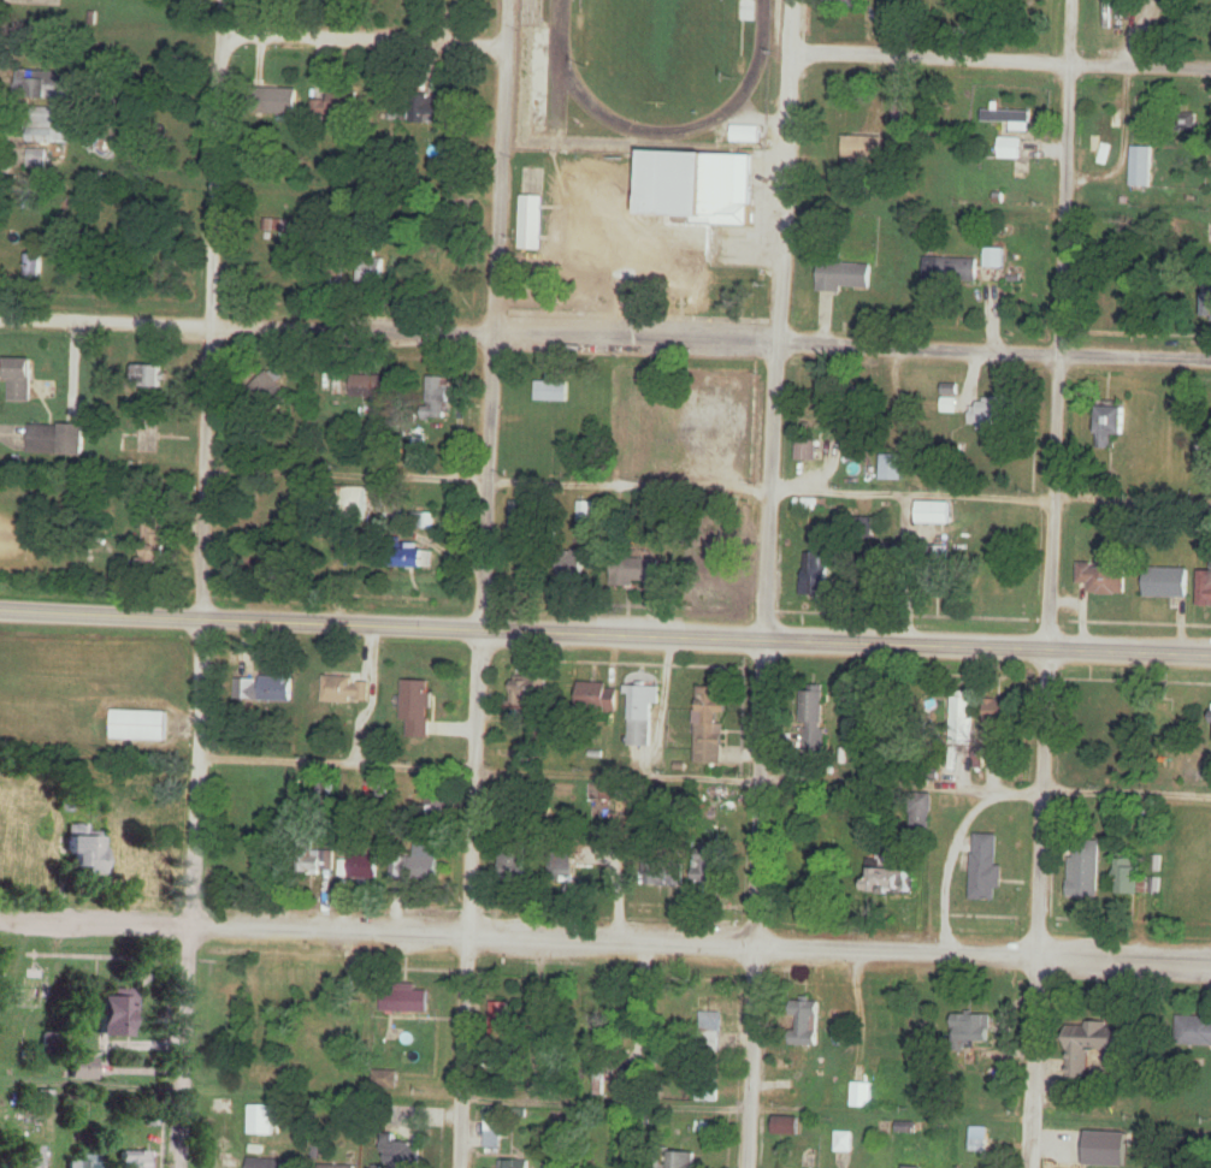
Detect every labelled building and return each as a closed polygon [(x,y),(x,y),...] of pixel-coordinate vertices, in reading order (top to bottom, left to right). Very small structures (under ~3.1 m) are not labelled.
[(860,0),(823,0),(823,9),(860,9),(860,0)] [(547,29),(530,28),(528,125),(545,125),(547,29)] [(72,101),(72,71),(15,71),(15,100),(72,101)] [(298,88),(256,88),(256,114),(298,114),(298,88)] [(359,90),(329,90),(329,100),(314,100),(314,117),(359,117),(359,90)] [(447,99),(412,99),(412,123),(447,123),(447,99)] [(66,144),(66,124),(53,124),(53,108),(28,108),(28,144),(66,144)] [(1121,130),(1121,108),(1100,108),(1100,135),(1090,135),(1090,152),(1098,152),(1098,163),(1111,163),(1112,130),(1121,130)] [(1197,132),(1197,114),(1173,114),(1173,132),(1197,132)] [(758,130),(735,130),(735,143),(758,143),(758,130)] [(1020,159),(1020,137),(1000,137),(1000,159),(1020,159)] [(1151,147),(1131,147),(1131,187),(1151,187),(1151,147)] [(45,168),(45,150),(27,150),(27,168),(45,168)] [(750,227),(753,155),(647,151),(646,195),(609,193),(609,180),(582,179),(579,263),(674,267),(674,255),(715,256),(716,226),(750,227)] [(544,196),(521,196),(521,250),(544,250),(544,196)] [(265,230),(272,232),(275,221),(268,219),(265,230)] [(4,278),(41,278),(41,255),(4,255),(4,278)] [(387,284),(387,259),(361,259),(361,284),(387,284)] [(977,260),(924,259),(924,283),(977,284),(977,260)] [(871,265),(819,264),(818,293),(842,294),(842,289),(870,290),(871,265)] [(31,359),(7,359),(7,402),(31,402),(31,359)] [(163,388),(163,366),(136,366),(136,388),(163,388)] [(291,397),(267,372),(251,387),(275,413),(291,397)] [(383,376),(353,376),(353,399),(383,399),(383,376)] [(450,419),(450,378),(427,378),(427,419),(450,419)] [(538,380),(538,402),(570,402),(570,380),(538,380)] [(1018,427),(1018,397),(971,397),(971,427),(1018,427)] [(1097,449),(1114,449),(1114,436),(1125,436),(1125,402),(1097,402),(1097,449)] [(860,423),(846,421),(843,446),(857,448),(860,423)] [(83,455),(83,425),(28,425),(28,454),(83,455)] [(796,461),(818,461),(818,440),(796,440),(796,461)] [(906,455),(884,455),(884,481),(906,481),(906,455)] [(367,488),(344,488),(344,515),(367,515),(367,488)] [(798,513),(816,513),(816,500),(798,500),(798,513)] [(953,525),(953,502),(919,502),(919,525),(953,525)] [(579,503),(579,521),(595,521),(595,503),(579,503)] [(435,529),(435,514),(413,514),(413,529),(435,529)] [(695,577),(722,577),(722,544),(695,544),(695,577)] [(950,547),(936,546),(935,559),(949,560),(950,547)] [(403,568),(433,568),(433,548),(403,548),(403,568)] [(560,580),(584,580),(584,550),(560,550),(560,580)] [(829,596),(829,553),(803,553),(803,596),(829,596)] [(662,558),(614,558),(614,585),(662,585),(662,558)] [(1125,594),(1125,566),(1077,566),(1077,594),(1125,594)] [(1188,569),(1145,569),(1145,598),(1188,598),(1188,569)] [(1197,571),(1197,606),(1210,606),(1210,571),(1197,571)] [(292,701),(292,678),(243,678),(243,701),(292,701)] [(546,678),(513,678),(513,707),(546,707),(546,678)] [(369,679),(323,679),(323,704),(369,704),(369,679)] [(407,739),(430,739),(430,681),(403,681),(402,722),(407,722),(407,739)] [(581,683),(580,709),(612,710),(612,684),(581,683)] [(826,748),(826,686),(803,686),(803,748),(826,748)] [(660,709),(660,688),(626,688),(626,709),(660,709)] [(721,766),(723,713),(724,713),(725,690),(698,688),(695,765),(721,766)] [(973,692),(952,692),(952,735),(973,735),(973,692)] [(1014,729),(1014,700),(986,700),(986,729),(1014,729)] [(165,711),(110,711),(110,741),(165,741),(165,711)] [(652,747),(652,726),(631,726),(631,747),(652,747)] [(727,790),(711,790),(711,799),(727,799),(727,790)] [(100,833),(85,833),(86,826),(69,826),(68,870),(81,870),(81,876),(99,876),(100,833)] [(1099,898),(1099,841),(1070,841),(1070,898),(1099,898)] [(999,904),(999,846),(972,846),(972,904),(999,904)] [(500,849),(500,884),(526,884),(526,849),(500,849)] [(727,884),(727,849),(695,849),(695,884),(727,884)] [(301,875),(331,875),(331,851),(301,851),(301,875)] [(578,881),(578,854),(554,854),(554,881),(578,881)] [(1117,895),(1141,895),(1141,855),(1117,855),(1117,895)] [(378,879),(378,857),(349,857),(349,879),(378,879)] [(437,858),(411,858),(411,880),(437,880),(437,858)] [(684,886),(684,858),(644,858),(644,886),(684,886)] [(915,866),(867,866),(867,895),(915,895),(915,866)] [(600,989),(581,996),(590,1020),(609,1013),(600,989)] [(97,1037),(131,1037),(131,991),(97,991),(97,1037)] [(385,991),(385,1013),(430,1013),(430,991),(385,991)] [(726,1002),(700,996),(693,1030),(719,1036),(726,1002)] [(793,1047),(819,1047),(820,1001),(794,1001),(793,1047)] [(492,1003),(492,1040),(510,1040),(510,1003),(492,1003)] [(991,1015),(954,1015),(954,1043),(991,1043),(991,1015)] [(1177,1017),(1177,1045),(1210,1045),(1210,1017),(1177,1017)] [(1068,1080),(1089,1080),(1089,1051),(1127,1051),(1127,1024),(1068,1024),(1068,1080)] [(398,1094),(398,1072),(373,1072),(373,1094),(398,1094)] [(852,1107),(871,1107),(871,1084),(852,1084),(852,1107)] [(275,1106),(250,1106),(250,1135),(275,1135),(275,1106)] [(485,1149),(501,1149),(501,1108),(485,1108),(485,1149)] [(775,1135),(799,1135),(799,1117),(775,1117),(775,1135)] [(852,1153),(852,1133),(835,1133),(835,1153),(852,1153)] [(1129,1133),(1087,1133),(1087,1167),(1129,1167),(1129,1133)] [(421,1142),(389,1142),(389,1167),(421,1167),(421,1142)] [(147,1152),(120,1152),(120,1167),(147,1167),(147,1152)] [(670,1154),(670,1167),(697,1167),(698,1154),(670,1154)] [(95,1155),(81,1155),(81,1162),(67,1162),(67,1167),(95,1167),(95,1155)] [(249,1159),(248,1167),(296,1167),(296,1162),(249,1159)] [(211,1167),(240,1167),(240,1160),(211,1160),(211,1167)]
